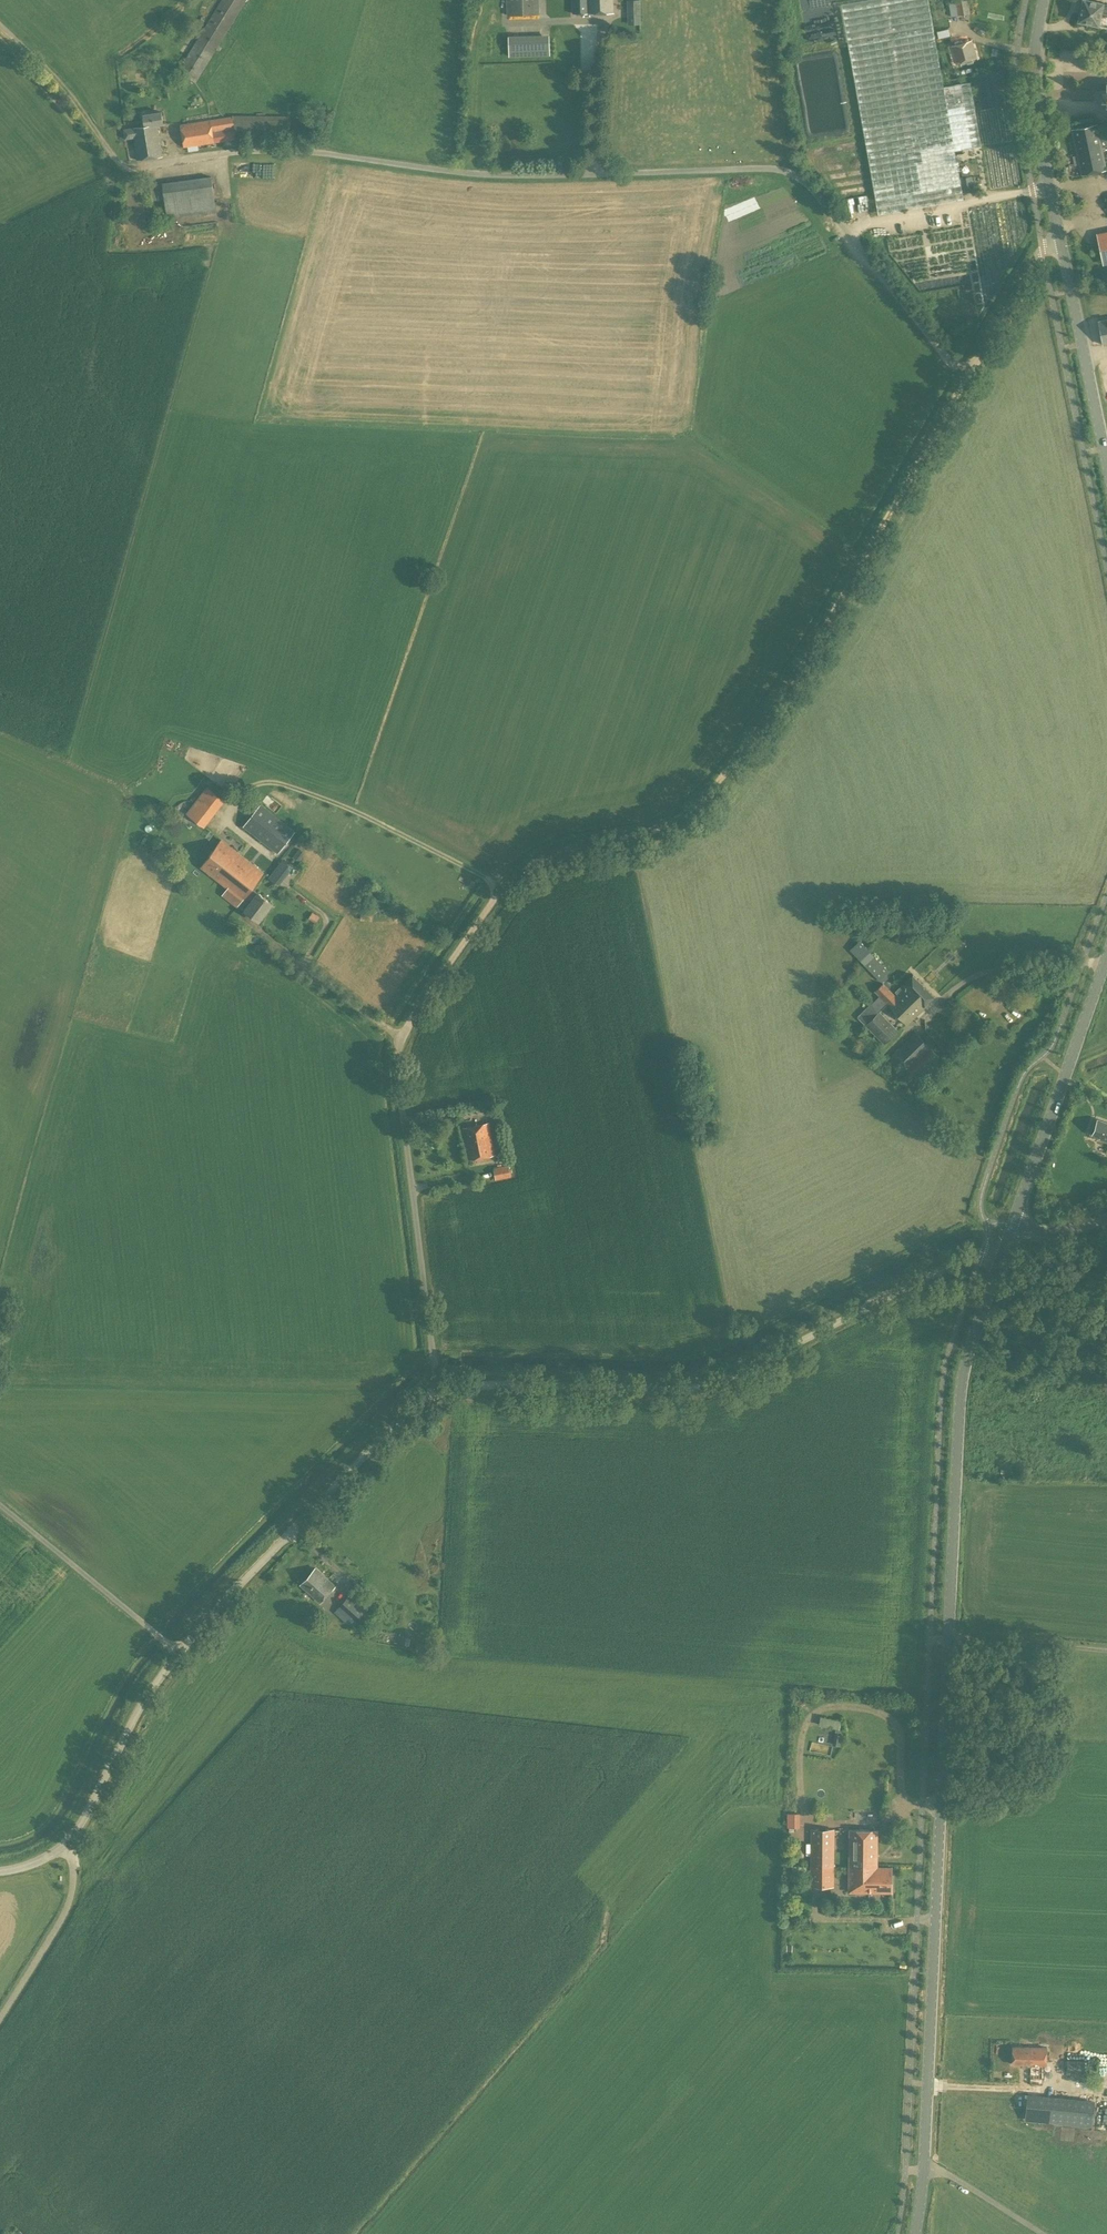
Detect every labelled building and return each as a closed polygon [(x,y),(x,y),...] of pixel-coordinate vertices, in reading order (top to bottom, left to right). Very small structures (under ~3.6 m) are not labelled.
[(178,72),(195,83),(216,49),(220,51),(222,48),(219,45),(246,0),(221,0),(178,72)] [(509,16),(539,15),(539,0),(508,0),(508,6),(509,6),(509,16)] [(573,14),(588,13),(614,13),(613,0),(572,0),(573,14)] [(640,0),(627,0),(627,16),(640,15),(640,0)] [(934,31),(928,0),(853,0),(840,2),(848,47),(850,58),(877,213),(963,198),(962,193),(974,191),(972,177),(959,178),(954,150),(963,149),(985,145),(973,79),(943,84),(936,43),(934,31)] [(970,13),(968,0),(949,0),(951,16),(970,13)] [(1103,3),(1088,0),(1083,0),(1079,21),(1098,25),(1098,24),(1106,26),(1106,4),(1103,3)] [(936,30),(937,37),(949,35),(948,29),(936,30)] [(507,56),(548,54),(547,33),(506,35),(507,56)] [(977,59),(971,40),(950,46),(955,64),(977,59)] [(143,114),(145,126),(123,129),(125,139),(133,138),(137,161),(163,157),(158,125),(163,124),(161,112),(143,114)] [(232,115),(233,117),(180,124),(183,148),(188,147),(188,152),(199,150),(198,145),(236,139),(288,140),(288,116),(232,115)] [(1103,131),(1097,132),(1096,124),(1072,129),(1081,175),(1106,170),(1101,147),(1106,146),(1103,131)] [(212,176),(162,182),(162,183),(150,185),(151,201),(164,199),(167,218),(216,212),(212,176)] [(1096,233),(1103,265),(1106,264),(1106,231),(1096,233)] [(1106,344),(1106,320),(1098,321),(1103,345),(1106,344)] [(212,818),(226,799),(216,792),(202,811),(212,818)] [(260,804),(243,826),(278,854),(295,832),(260,804)] [(205,826),(192,817),(179,834),(175,831),(168,841),(184,853),(205,826)] [(269,878),(279,886),(293,867),(283,859),(269,878)] [(260,921),(273,904),(258,893),(256,895),(251,891),(245,899),(250,903),(245,910),(260,921)] [(888,970),(874,955),(864,964),(879,979),(888,970)] [(912,974),(903,984),(902,984),(895,992),(896,994),(895,995),(883,983),(874,991),(879,996),(871,1004),(871,1003),(857,1017),(884,1044),(898,1031),(880,1012),(887,1005),(906,1024),(925,1005),(924,1005),(934,995),(912,974)] [(960,1036),(973,1022),(964,1014),(951,1029),(960,1036)] [(939,1056),(915,1032),(888,1058),(912,1083),(939,1056)] [(503,1124),(500,1109),(491,1111),(492,1116),(491,1116),(492,1122),(500,1121),(501,1124),(503,1124)] [(1097,1119),(1092,1134),(1100,1137),(1099,1140),(1106,1142),(1106,1123),(1097,1119)] [(489,1123),(462,1128),(469,1159),(495,1154),(489,1123)] [(496,1179),(511,1176),(516,1175),(512,1156),(496,1159),(498,1167),(493,1168),(496,1179)] [(315,1568),(301,1584),(321,1602),(335,1586),(315,1568),(315,1569),(315,1568)] [(348,1596),(334,1612),(351,1627),(365,1611),(348,1596)] [(817,1725),(838,1728),(840,1719),(819,1715),(817,1725)] [(839,1745),(841,1734),(834,1732),(831,1744),(839,1745)] [(793,1827),(799,1827),(799,1812),(786,1812),(786,1830),(793,1830),(793,1827)] [(833,1886),(834,1829),(811,1829),(811,1886),(833,1886)] [(849,1866),(877,1867),(877,1830),(849,1829),(849,1866)] [(892,1867),(877,1867),(849,1866),(849,1891),(891,1891),(892,1867)] [(1041,2084),(1042,2064),(1045,2064),(1045,2047),(1013,2047),(1013,2063),(1029,2064),(1028,2084),(1041,2084)] [(1085,2071),(1085,2061),(1067,2061),(1067,2072),(1085,2071)] [(1023,2103),(1022,2121),(1090,2125),(1092,2097),(1025,2094),(1025,2103),(1023,2103)]
